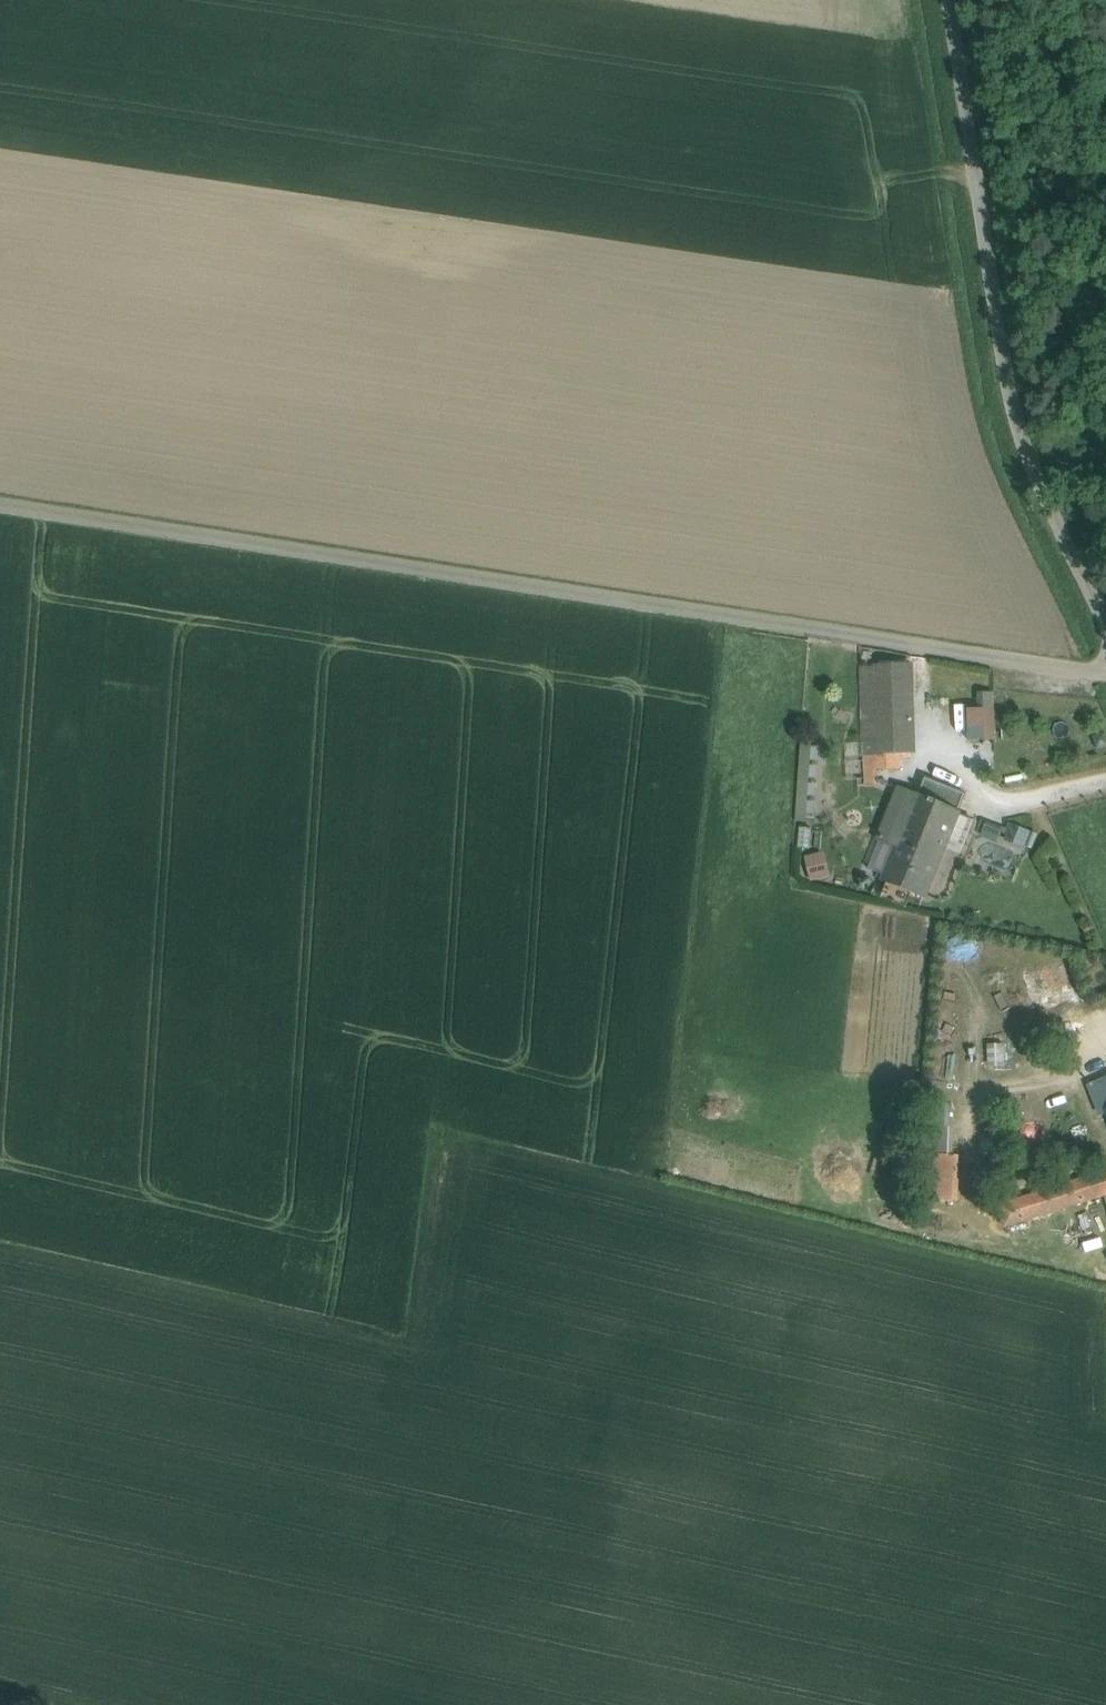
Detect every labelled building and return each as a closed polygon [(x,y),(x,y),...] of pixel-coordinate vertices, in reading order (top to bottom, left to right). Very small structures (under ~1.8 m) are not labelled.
[(866,670),(870,761),(927,759),(924,668),(866,670)] [(943,717),(966,715),(965,696),(942,698),(943,717)] [(995,741),(996,708),(967,707),(966,740),(995,741)] [(850,776),(862,776),(863,750),(851,750),(850,776)] [(900,851),(886,884),(932,903),(969,816),(902,788),(879,842),(900,851)] [(1010,823),(1004,838),(1029,847),(1035,832),(1010,823)] [(810,877),(828,875),(825,851),(807,853),(810,877)] [(1093,1089),(1104,1123),(1105,1122),(1105,1085),(1093,1089)] [(932,1154),(935,1198),(957,1197),(955,1153),(932,1154)] [(1005,1204),(1013,1231),(1105,1204),(1105,1175),(1005,1204)]
